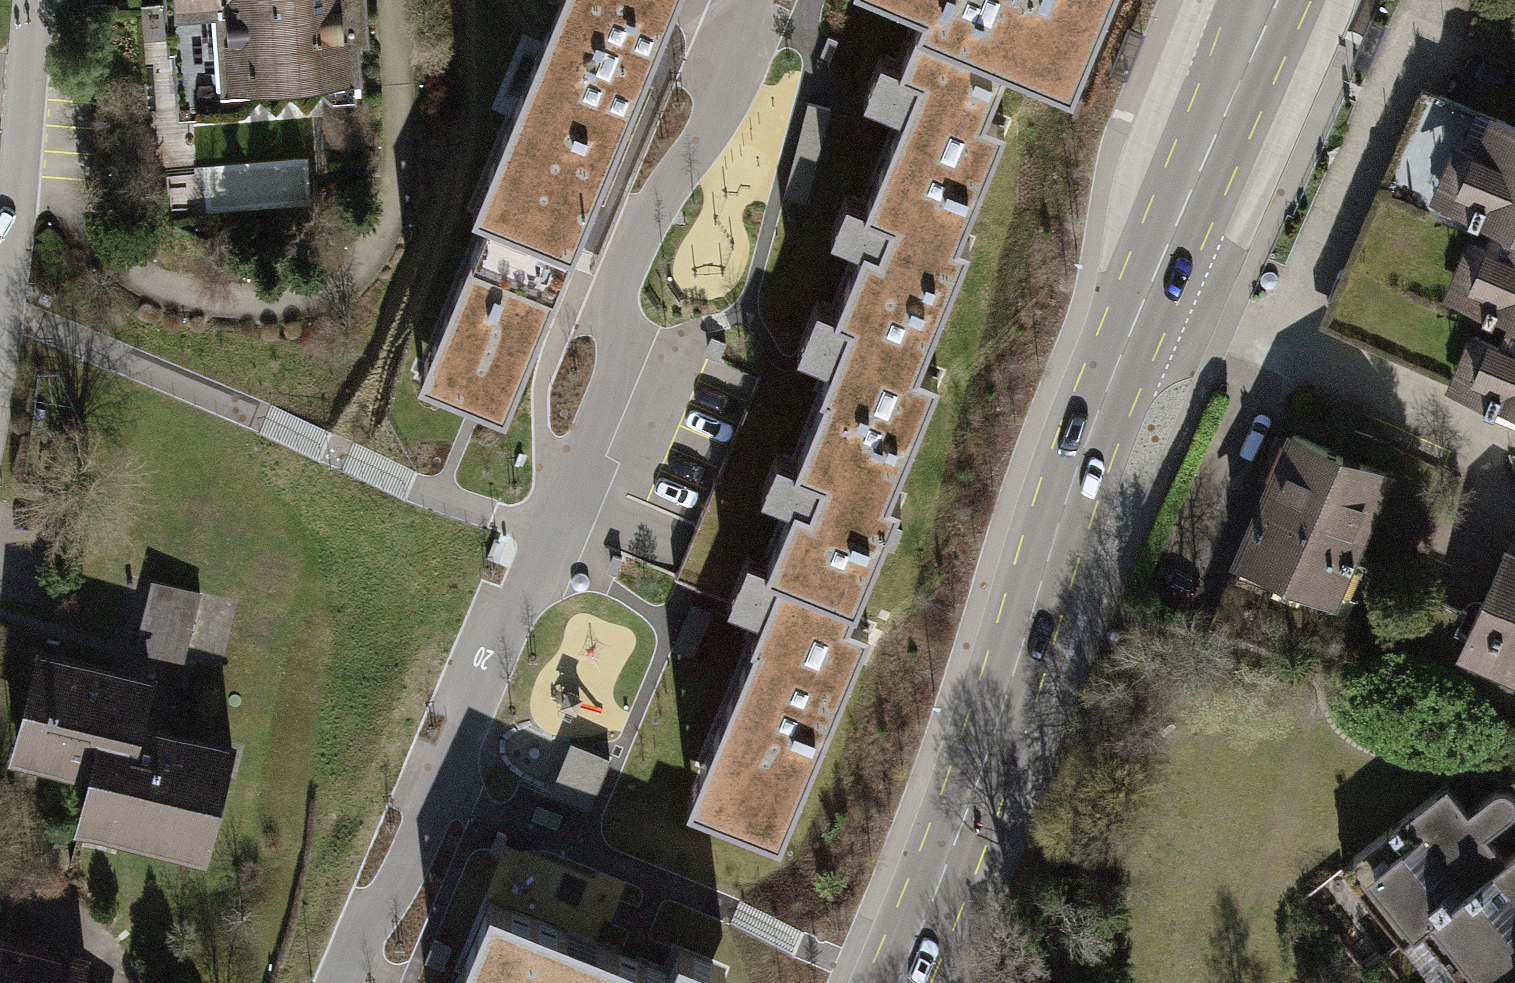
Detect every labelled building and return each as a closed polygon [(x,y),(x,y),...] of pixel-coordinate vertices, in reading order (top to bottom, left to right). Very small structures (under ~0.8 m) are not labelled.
[(179,0),(183,49),(187,49),(191,100),(244,96),(258,80),(276,94),(289,79),(305,92),(319,75),(335,90),(361,88),(357,38),(367,37),(365,0),(183,0),(179,0)] [(505,129),(605,171),(675,0),(557,0),(505,129)] [(924,8),(899,68),(919,76),(989,106),(1007,63),(1073,91),(1111,0),(903,0),(924,8)] [(1369,67),(1386,26),(1370,20),(1353,61),(1369,67)] [(1128,29),(1111,69),(1126,75),(1143,35),(1128,29)] [(864,236),(849,271),(941,309),(970,239),(959,234),(1006,123),(985,115),(989,106),(919,76),(865,205),(891,216),(880,243),(864,236)] [(1497,117),(1496,119),(1440,95),(1341,322),(1489,387),(1484,402),(1493,407),(1500,392),(1514,398),(1514,125),(1497,117)] [(825,125),(802,119),(784,188),(807,194),(825,125)] [(504,409),(605,171),(505,129),(473,204),(487,210),(418,373),(504,409)] [(919,361),(941,309),(849,271),(834,308),(848,314),(819,384),(825,387),(798,450),(889,488),(939,369),(919,361)] [(1334,594),(1387,475),(1294,434),(1239,558),(1276,574),(1279,570),(1334,594)] [(889,488),(798,450),(795,458),(822,469),(811,497),(794,490),(765,561),(780,567),(751,637),(756,639),(701,771),(793,809),(870,623),(849,614),(900,492),(889,488)] [(1505,553),(1466,641),(1468,642),(1514,662),(1514,557),(1505,553)] [(200,593),(153,581),(135,649),(182,661),(200,593)] [(1468,642),(1461,661),(1514,684),(1514,662),(1468,642)] [(83,816),(205,845),(228,751),(136,729),(147,683),(40,658),(18,748),(95,766),(83,816)] [(611,755),(570,739),(549,791),(590,807),(611,755)] [(1422,929),(1420,927),(1506,861),(1505,859),(1486,835),(1514,813),(1514,796),(1514,793),(1506,788),(1497,789),(1468,811),(1447,784),(1341,865),(1402,944),(1422,929)] [(1464,982),(1507,982),(1514,977),(1514,851),(1505,859),(1506,861),(1420,927),(1422,929),(1464,982)] [(490,897),(453,982),(720,982),(726,969),(680,950),(671,972),(490,897)] [(0,940),(0,982),(13,982),(23,946),(0,940)] [(23,946),(13,982),(75,982),(80,960),(23,946)]
